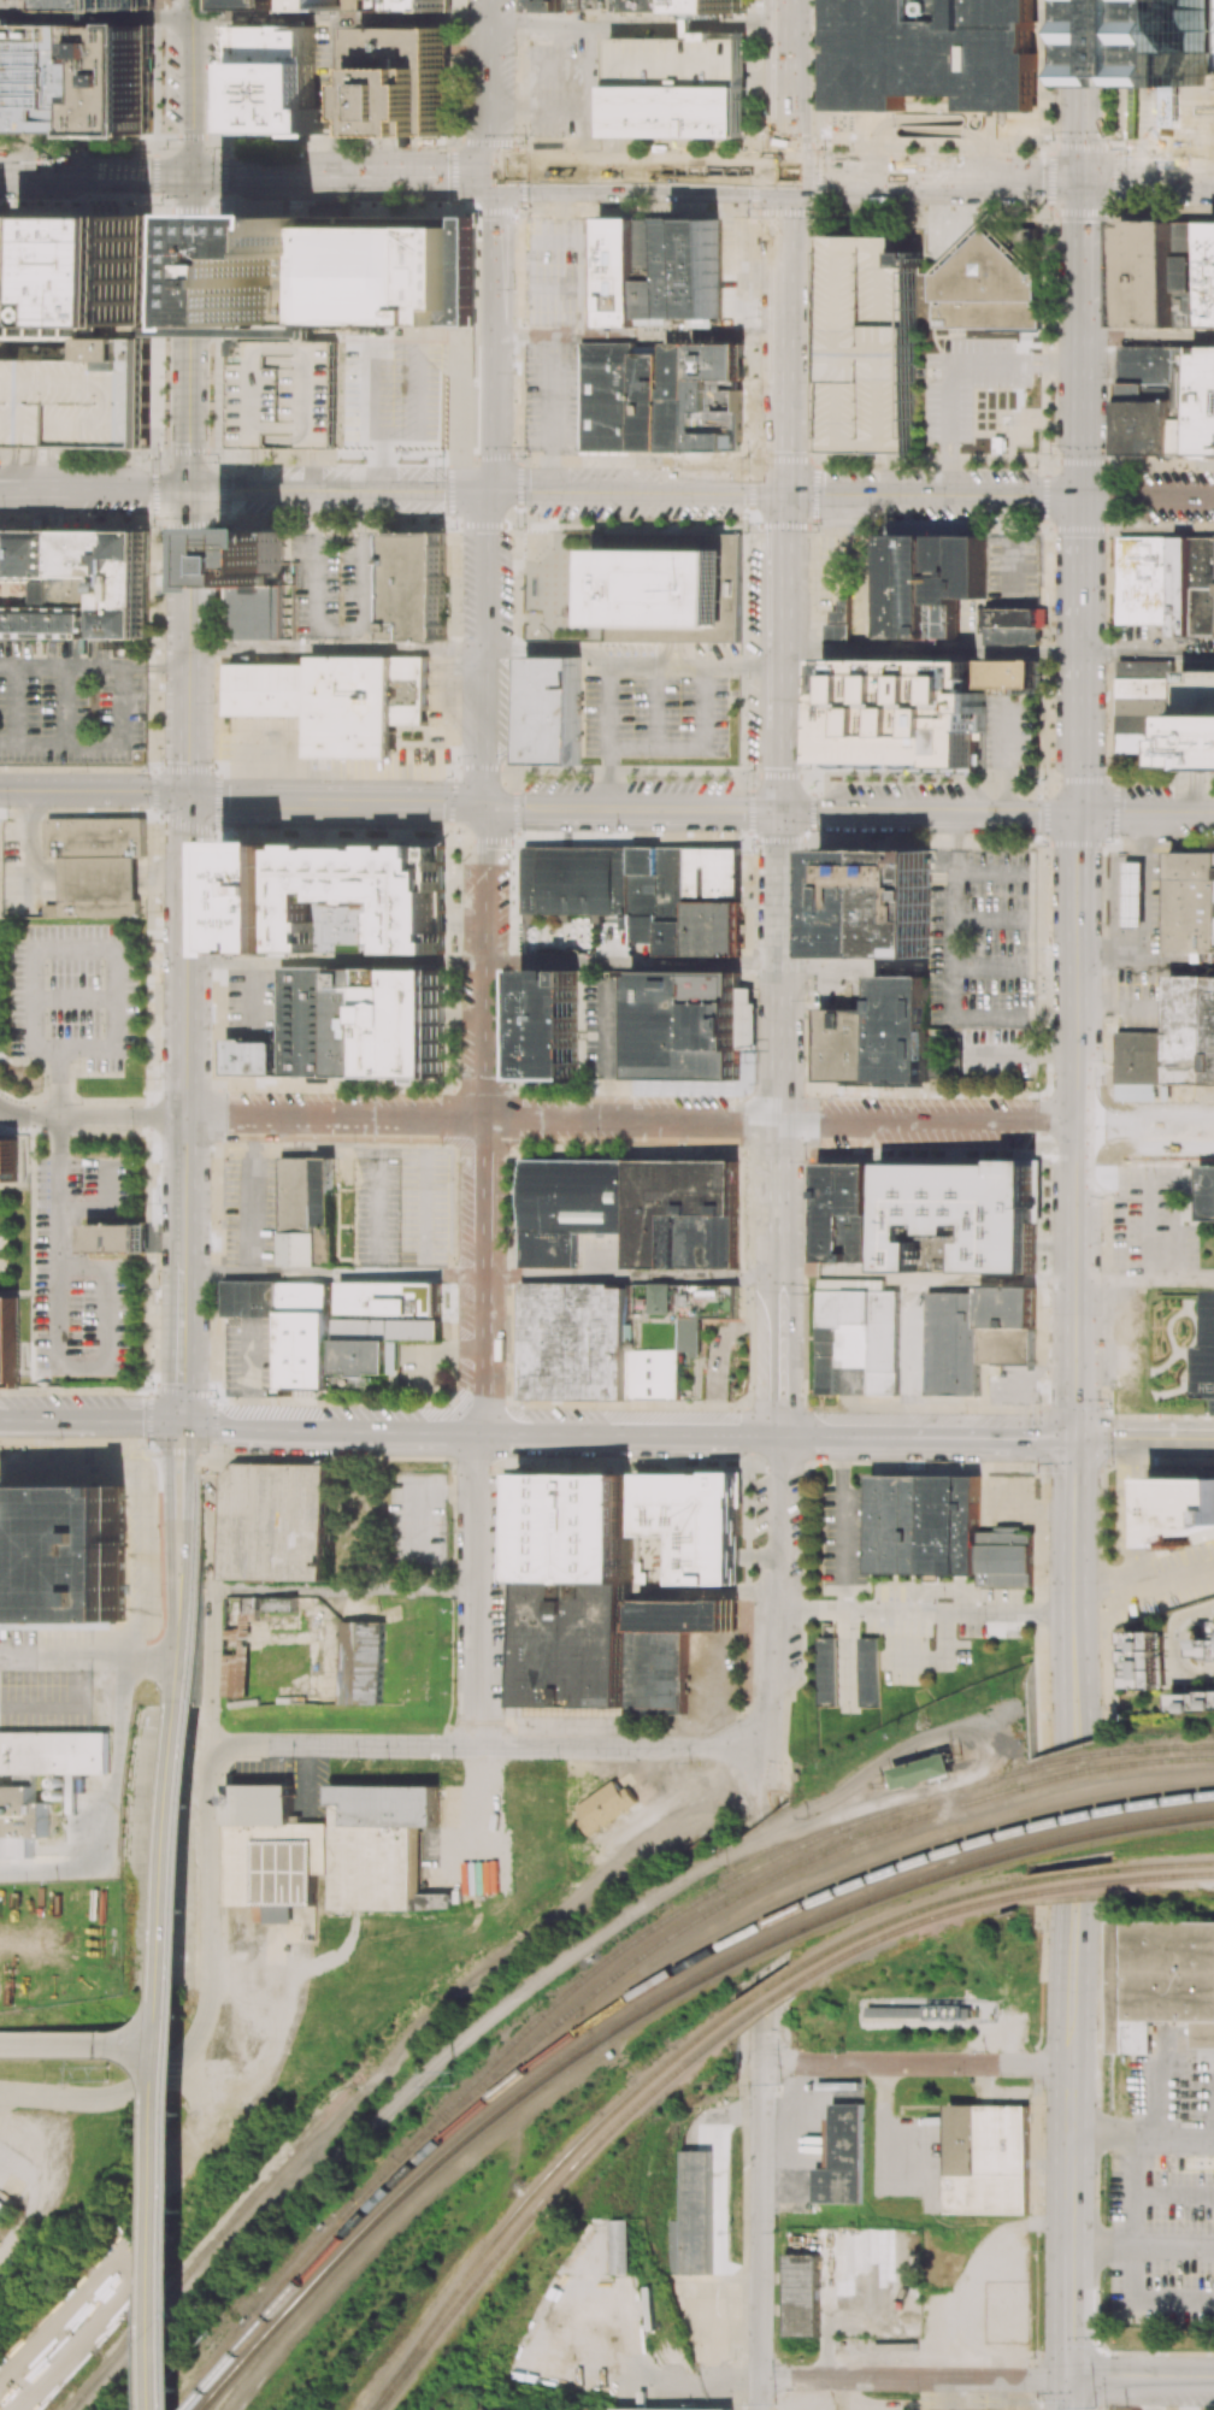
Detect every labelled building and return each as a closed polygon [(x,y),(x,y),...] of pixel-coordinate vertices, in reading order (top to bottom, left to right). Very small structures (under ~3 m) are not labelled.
[(96,8),(152,10),(152,0),(0,0),(0,8),(96,8)] [(229,11),(394,12),(394,0),(229,0),(229,11)] [(394,12),(449,12),(449,0),(394,0),(394,12)] [(530,11),(746,12),(746,0),(530,0),(530,11)] [(831,110),(1035,111),(1036,34),(1036,0),(832,0),(831,110)] [(1124,86),(1213,87),(1213,0),(1124,0),(1124,86)] [(0,24),(0,134),(7,134),(7,132),(7,126),(8,24),(0,24)] [(95,25),(8,24),(7,126),(7,132),(95,132),(95,25)] [(230,24),(313,25),(316,96),(328,96),(329,131),(231,132),(230,24)] [(95,137),(152,137),(151,25),(95,25),(95,132),(95,137)] [(361,28),(448,29),(447,132),(360,131),(361,28)] [(611,39),(609,136),(744,136),(744,39),(611,39)] [(229,213),(228,325),(273,325),(273,285),(279,285),(279,257),(313,257),(313,213),(229,213)] [(92,337),(0,337),(0,217),(149,219),(148,325),(92,324),(92,337)] [(600,326),(601,219),(637,219),(635,317),(635,326),(600,326)] [(637,219),(671,219),(671,318),(635,317),(637,219)] [(671,219),(718,220),(718,318),(671,318),(671,219)] [(990,220),(935,273),(933,300),(945,300),(944,329),(1042,330),(1042,307),(1032,306),(1031,301),(1043,301),(1043,275),(1033,263),(1035,230),(1001,230),(990,220)] [(466,224),(465,323),(314,322),(316,222),(466,224)] [(1180,224),(1127,224),(1126,329),(1180,329),(1180,328),(1180,224)] [(1180,224),(1180,328),(1213,328),(1213,276),(1213,224),(1180,224)] [(824,236),(823,452),(919,452),(920,441),(920,340),(919,266),(926,266),(925,255),(919,255),(920,249),(904,251),(904,237),(824,236)] [(149,294),(163,294),(164,254),(150,254),(149,294)] [(149,447),(151,338),(94,337),(94,360),(0,359),(0,445),(149,447)] [(337,342),(232,341),(232,448),(335,448),(337,342)] [(337,342),(355,342),(354,448),(335,448),(337,342)] [(636,342),(636,350),(635,449),(581,449),(582,342),(636,342)] [(666,350),(666,343),(691,343),(691,377),(691,449),(665,450),(666,350)] [(691,343),(744,343),(744,377),(691,377),(691,343)] [(1121,382),(1121,344),(1174,346),(1174,383),(1121,382)] [(1174,455),(1194,455),(1194,346),(1174,346),(1174,383),(1174,401),(1174,455)] [(1194,455),(1213,456),(1213,346),(1194,346),(1194,455)] [(636,350),(666,350),(665,450),(635,449),(636,350)] [(744,377),(744,449),(691,449),(691,377),(744,377)] [(1120,401),(1121,382),(1174,383),(1174,401),(1120,401)] [(1120,401),(1120,453),(1174,455),(1174,401),(1120,401)] [(45,518),(45,530),(40,530),(35,530),(35,518),(45,518)] [(223,526),(224,570),(224,582),(224,593),(229,593),(229,640),(282,638),(282,587),(282,562),(282,546),(289,546),(288,525),(223,526)] [(30,582),(30,593),(30,607),(0,607),(0,638),(90,638),(96,638),(102,638),(145,638),(147,638),(147,607),(147,560),(147,530),(117,530),(60,530),(45,530),(40,530),(35,530),(19,529),(0,529),(0,581),(30,582)] [(391,532),(461,532),(461,641),(390,641),(391,532)] [(888,535),(984,536),(984,600),(957,600),(957,638),(886,637),(888,535)] [(1121,537),(1121,625),(1177,625),(1178,537),(1121,537)] [(1178,537),(1196,537),(1195,636),(1177,636),(1177,625),(1178,537)] [(1196,537),(1213,537),(1213,637),(1195,636),(1196,537)] [(596,548),(596,625),(730,626),(731,549),(596,548)] [(851,643),(850,598),(840,598),(840,611),(831,611),(831,623),(826,623),(827,644),(851,643)] [(984,609),(984,644),(1038,644),(1039,609),(984,609)] [(312,664),(230,664),(230,715),(270,715),(312,715),(312,724),(312,758),(394,758),(394,724),(426,724),(426,690),(426,656),(394,656),(312,656),(312,664)] [(528,656),(529,764),(583,764),(583,754),(582,656),(528,656)] [(985,660),(985,688),(1037,689),(1038,661),(985,660)] [(1121,677),(1121,660),(1175,661),(1174,677),(1173,677),(1121,677)] [(826,662),(825,766),(980,767),(982,664),(826,662)] [(1121,697),(1121,677),(1173,677),(1172,697),(1121,697)] [(1121,715),(1121,697),(1172,697),(1172,715),(1121,715)] [(1189,714),(1213,715),(1213,770),(1185,770),(1185,740),(1189,740),(1189,714)] [(1121,715),(1120,732),(1172,733),(1172,715),(1121,715)] [(1120,732),(1120,753),(1175,754),(1175,733),(1172,733),(1120,732)] [(47,858),(47,819),(92,819),(92,825),(102,825),(113,825),(113,818),(145,818),(145,858),(135,858),(61,858),(47,858)] [(279,950),(279,847),(279,838),(224,838),(224,886),(224,950),(279,950)] [(279,847),(279,950),(317,950),(317,942),(311,942),(311,930),(317,930),(317,920),(311,920),(311,901),(311,892),(323,892),(323,901),(352,901),(352,906),(364,906),(364,901),(390,901),(390,912),(387,912),(387,921),(387,939),(387,950),(391,950),(443,950),(443,932),(440,932),(440,923),(440,871),(440,848),(429,848),(429,844),(407,844),(407,849),(397,849),(397,844),(384,844),(373,844),(373,849),(365,849),(365,847),(324,847),(324,849),(317,849),(314,849),(314,843),(290,843),(290,847),(279,847)] [(524,847),(739,848),(738,954),(659,954),(659,943),(631,943),(631,915),(524,914),(524,847)] [(827,849),(829,956),(935,959),(935,848),(827,849)] [(1171,850),(1213,851),(1213,953),(1169,953),(1171,850)] [(135,858),(61,858),(61,879),(61,900),(136,900),(135,879),(135,858)] [(1147,862),(1145,929),(1125,929),(1125,861),(1147,862)] [(59,905),(43,905),(43,917),(59,917),(139,917),(139,900),(136,900),(61,900),(59,900),(59,905)] [(226,1038),(226,1078),(442,1078),(443,970),(282,968),(282,1038),(226,1038)] [(521,970),(578,971),(577,1079),(520,1078),(521,970)] [(632,972),(739,973),(738,1079),(631,1078),(632,972)] [(877,978),(878,1009),(878,1078),(878,1084),(932,1084),(932,977),(877,978)] [(1173,1031),(1174,1082),(1213,1082),(1213,977),(1173,978),(1173,1031)] [(823,1079),(878,1078),(878,1009),(824,1009),(823,1079)] [(1118,1032),(1119,1082),(1174,1082),(1173,1031),(1118,1032)] [(17,1182),(17,1139),(0,1140),(0,1182),(17,1182)] [(281,1160),(334,1160),(332,1266),(279,1266),(281,1160)] [(524,1160),(738,1160),(738,1267),(631,1267),(631,1232),(578,1232),(578,1267),(524,1267),(524,1160)] [(820,1165),(1001,1167),(1001,1160),(1036,1161),(1035,1273),(884,1272),(884,1261),(819,1261),(820,1165)] [(1201,1220),(1213,1220),(1213,1165),(1201,1165),(1201,1220)] [(84,1222),(142,1222),(142,1255),(84,1255),(84,1222)] [(225,1281),(334,1283),(332,1340),(389,1342),(388,1374),(331,1374),(331,1390),(278,1390),(279,1316),(225,1316),(225,1281)] [(440,1316),(441,1283),(339,1282),(339,1315),(440,1316)] [(521,1283),(629,1283),(629,1351),(680,1351),(680,1398),(520,1398),(521,1283)] [(650,1313),(672,1314),(672,1284),(651,1283),(650,1313)] [(982,1288),(982,1295),(980,1365),(1035,1365),(1036,1289),(982,1288)] [(819,1290),(900,1291),(897,1393),(870,1393),(871,1368),(837,1367),(838,1340),(819,1339),(819,1290)] [(927,1294),(927,1395),(980,1396),(980,1365),(982,1295),(927,1294)] [(17,1298),(0,1298),(0,1388),(18,1387),(17,1298)] [(699,1356),(700,1318),(681,1317),(680,1355),(699,1356)] [(819,1355),(818,1395),(838,1395),(837,1367),(838,1355),(819,1355)] [(225,1475),(236,1463),(330,1466),(329,1578),(224,1575),(225,1475)] [(524,1475),(633,1477),(632,1585),(627,1584),(523,1583),(524,1475)] [(873,1475),(929,1477),(927,1573),(872,1573),(873,1475)] [(633,1477),(754,1478),(753,1598),(633,1598),(632,1585),(633,1477)] [(929,1477),(982,1477),(982,1531),(980,1574),(927,1573),(929,1477)] [(1155,1546),(1213,1530),(1213,1479),(1155,1479),(1155,1546)] [(1,1486),(1,1545),(0,1545),(0,1601),(4,1601),(4,1621),(126,1620),(125,1485),(1,1486)] [(1032,1531),(1032,1585),(980,1584),(982,1531),(1032,1531)] [(523,1583),(520,1705),(626,1707),(627,1584),(523,1583)] [(223,1697),(249,1697),(249,1622),(258,1622),(258,1597),(240,1597),(241,1628),(223,1628),(223,1697)] [(295,1597),(262,1597),(262,1611),(295,1610),(295,1597)] [(632,1602),(631,1630),(688,1630),(736,1631),(736,1603),(632,1602)] [(384,1705),(385,1622),(343,1622),(342,1704),(384,1705)] [(688,1630),(686,1715),(631,1715),(631,1630),(688,1630)] [(1158,1690),(1159,1632),(1128,1631),(1127,1690),(1158,1690)] [(818,1637),(837,1637),(836,1708),(817,1707),(818,1637)] [(860,1638),(859,1705),(877,1707),(878,1639),(860,1638)] [(1194,1638),(1194,1656),(1213,1656),(1213,1638),(1194,1638)] [(1170,1690),(1171,1707),(1213,1707),(1213,1689),(1170,1690)] [(627,1770),(636,1783),(627,1789),(640,1805),(597,1836),(577,1808),(627,1770)] [(63,1776),(37,1775),(37,1801),(62,1802),(63,1776)] [(419,1911),(420,1827),(438,1827),(438,1786),(330,1786),(329,1823),(293,1823),(293,1785),(224,1784),(223,1906),(263,1906),(263,1924),(292,1924),(292,1905),(314,1905),(315,1874),(329,1874),(329,1910),(419,1911)] [(47,1837),(47,1803),(36,1803),(36,1786),(0,1786),(0,1837),(47,1837)] [(709,1844),(703,1837),(688,1848),(693,1855),(709,1844)] [(451,1893),(418,1893),(418,1909),(452,1909),(451,1893)] [(294,1906),(293,1923),(300,1923),(299,1940),(315,1941),(316,1907),(294,1906)] [(1153,2054),(1153,2021),(1193,2021),(1193,2048),(1213,2048),(1213,1922),(1112,1921),(1111,2054),(1153,2054)] [(865,2008),(971,2008),(970,2017),(865,2017),(865,2008)] [(813,2203),(863,2204),(864,2104),(827,2103),(826,2168),(814,2168),(813,2203)] [(1026,2214),(1028,2106),(948,2105),(946,2213),(1026,2214)] [(711,2272),(710,2151),(680,2151),(680,2220),(668,2220),(668,2272),(711,2272)] [(0,2199),(0,2226),(12,2206),(0,2199)] [(630,2220),(612,2220),(613,2274),(631,2274),(630,2220)] [(986,2341),(1027,2342),(1028,2257),(1018,2256),(1018,2249),(1009,2249),(1008,2256),(995,2256),(995,2304),(987,2304),(986,2341)] [(785,2335),(818,2336),(819,2255),(786,2254),(785,2335)]
